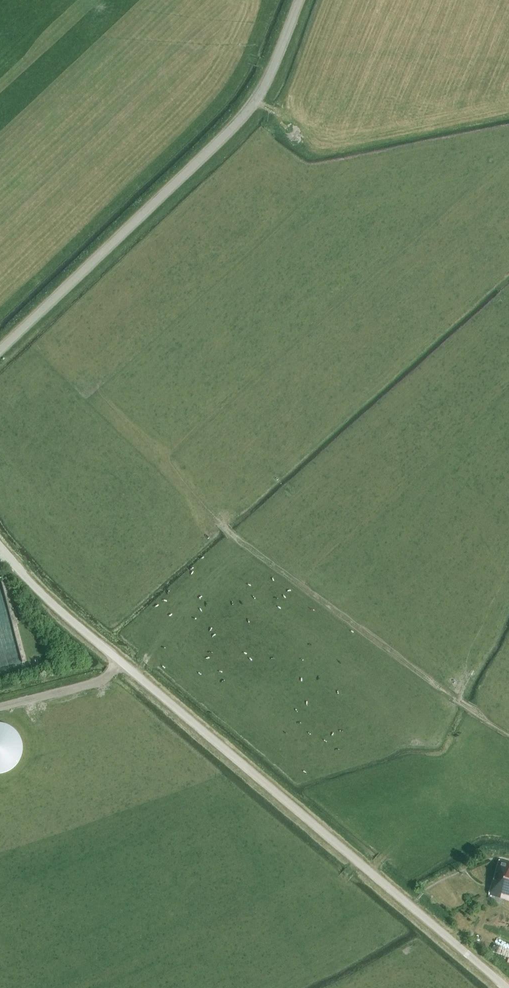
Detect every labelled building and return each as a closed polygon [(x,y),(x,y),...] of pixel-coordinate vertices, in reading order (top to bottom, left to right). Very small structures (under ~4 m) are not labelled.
[(22,664),(4,576),(0,577),(0,668),(22,664)] [(0,715),(0,763),(6,762),(15,757),(16,756),(21,748),(23,740),(21,731),(20,727),(12,719),(8,717),(0,715)] [(500,860),(489,895),(508,900),(508,863),(500,860)]
